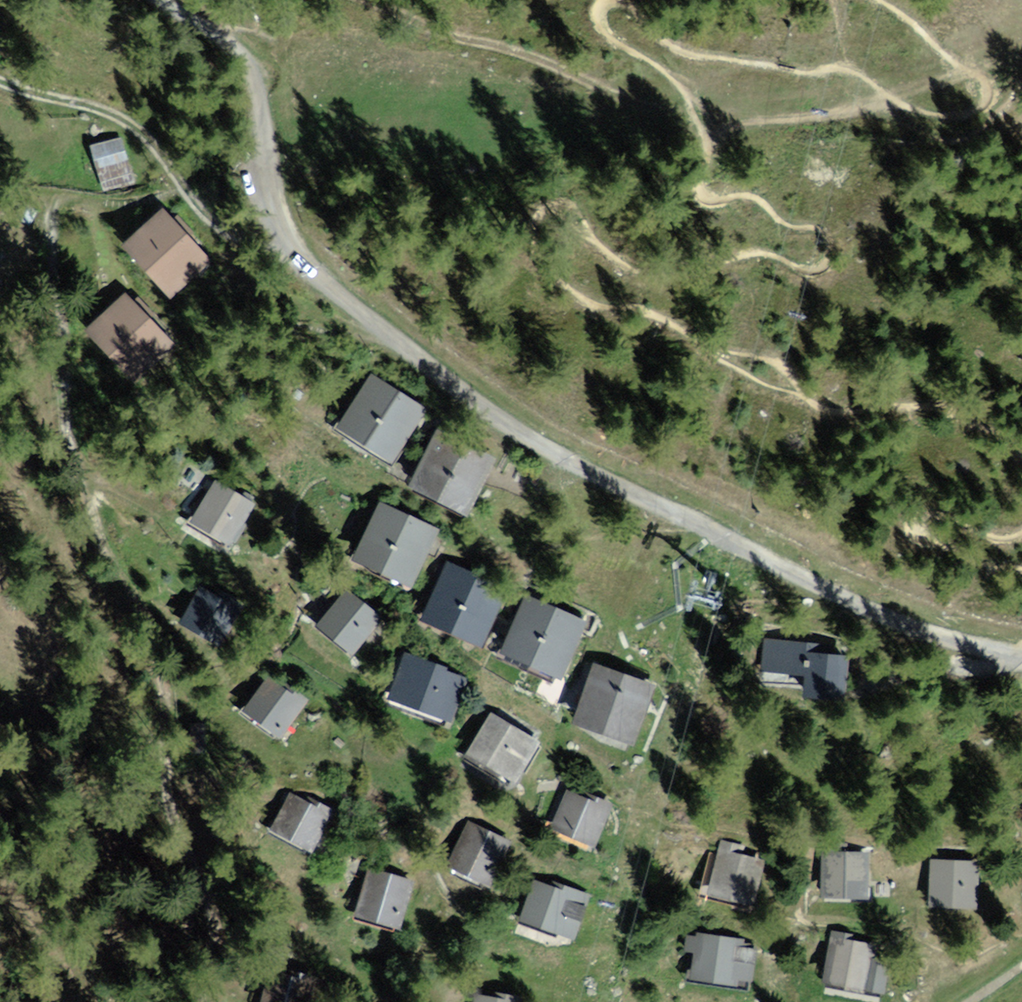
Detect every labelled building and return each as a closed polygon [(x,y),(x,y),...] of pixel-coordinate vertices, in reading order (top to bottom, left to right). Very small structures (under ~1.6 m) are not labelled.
[(126,141),(105,147),(115,182),(136,176),(126,141)] [(225,261),(175,207),(139,240),(188,294),(225,261)] [(179,333),(134,292),(100,330),(145,370),(179,333)] [(435,406),(381,376),(349,431),(403,461),(435,406)] [(509,459),(446,433),(424,486),(486,513),(509,459)] [(257,506),(219,484),(197,524),(235,545),(257,506)] [(448,524),(391,500),(368,555),(425,579),(448,524)] [(513,582),(456,562),(435,617),(492,638),(513,582)] [(243,605),(207,589),(190,625),(226,642),(243,605)] [(599,620),(536,593),(512,650),(575,676),(599,620)] [(389,624),(354,596),(328,629),(363,657),(389,624)] [(819,648),(763,642),(760,667),(811,672),(809,692),(836,695),(839,662),(818,660),(819,648)] [(474,673),(410,654),(396,700),(460,719),(474,673)] [(652,683),(587,663),(568,725),(633,745),(652,683)] [(309,701),(271,675),(246,712),(284,737),(309,701)] [(551,742),(497,713),(476,752),(530,781),(551,742)] [(609,803),(559,789),(546,832),(596,846),(609,803)] [(339,815),(298,792),(278,827),(319,850),(339,815)] [(521,835),(474,817),(455,864),(502,882),(521,835)] [(745,840),(725,837),(715,900),(764,909),(773,859),(742,854),(745,840)] [(883,854),(828,854),(829,904),(883,903),(883,854)] [(990,863),(936,861),(934,911),(988,913),(990,863)] [(415,881),(368,867),(355,915),(402,928),(415,881)] [(588,892),(534,879),(523,921),(577,935),(588,892)] [(751,939),(706,935),(702,979),(747,983),(751,939)] [(887,946),(838,939),(832,984),(881,991),(887,946)] [(275,969),(267,1001),(324,1001),(329,981),(275,969)] [(473,991),(471,1001),(523,1001),(524,999),(473,991)]
